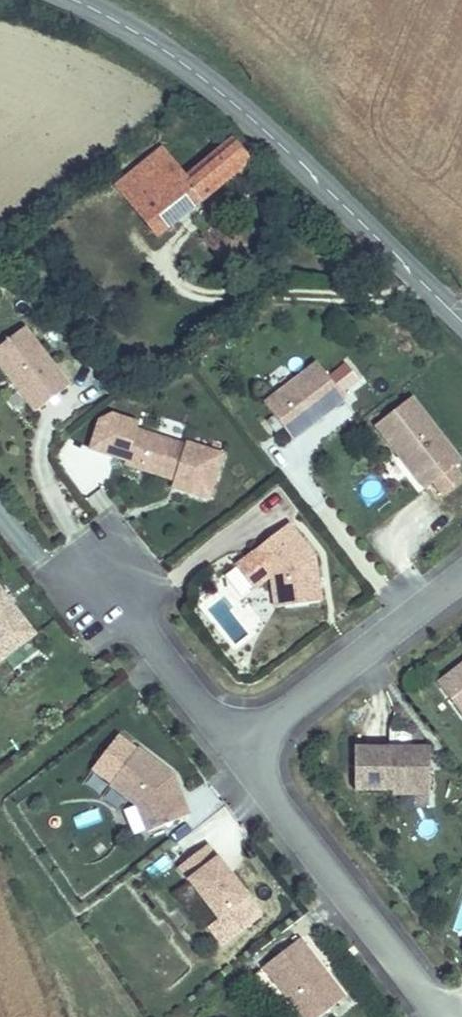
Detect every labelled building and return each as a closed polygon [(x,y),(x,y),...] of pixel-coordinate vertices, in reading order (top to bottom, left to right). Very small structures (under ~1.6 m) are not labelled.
[(173,164),(125,201),(152,233),(246,159),(228,140),(182,176),(173,164)] [(228,250),(240,239),(230,227),(233,223),(225,213),(186,244),(200,260),(220,243),(228,250)] [(27,318),(0,339),(0,353),(38,401),(71,376),(27,318)] [(297,430),(349,388),(321,353),(269,394),(297,430)] [(415,387),(380,415),(430,479),(438,472),(458,456),(461,453),(461,446),(415,387)] [(214,489),(228,444),(190,433),(190,435),(140,419),(129,454),(178,470),(180,466),(188,469),(196,483),(214,489)] [(458,456),(438,472),(447,484),(461,472),(461,462),(458,456)] [(196,483),(188,469),(180,466),(178,470),(176,477),(196,483)] [(325,592),(318,548),(293,515),(259,541),(257,543),(276,567),(280,599),(325,592)] [(0,582),(0,650),(33,625),(0,582)] [(443,674),(461,699),(461,659),(443,674)] [(435,783),(435,741),(360,741),(359,783),(435,783)] [(194,808),(179,769),(143,742),(116,778),(141,798),(153,825),(194,808)] [(76,828),(103,819),(98,806),(72,815),(76,828)] [(253,889),(213,838),(185,860),(225,911),(253,889)] [(352,988),(306,930),(271,958),(316,1016),(352,988)]
